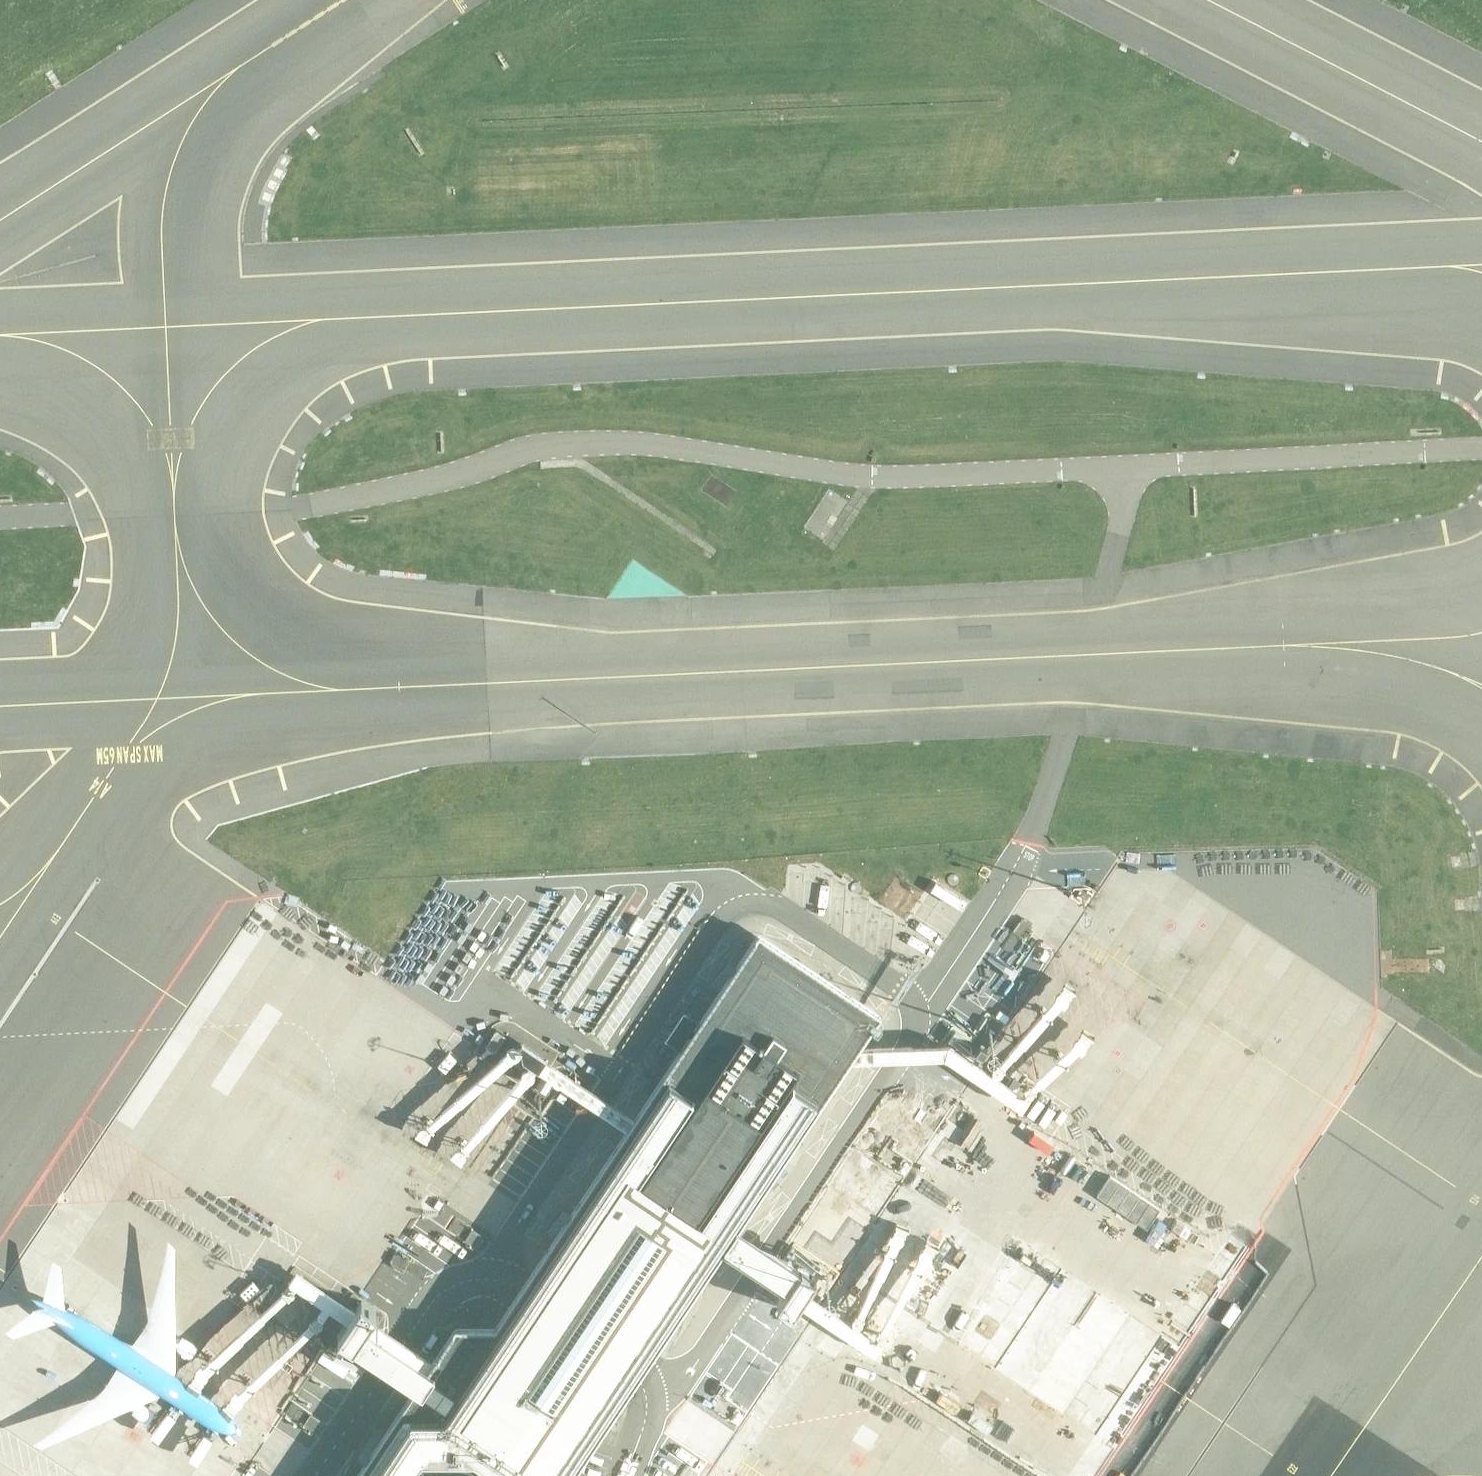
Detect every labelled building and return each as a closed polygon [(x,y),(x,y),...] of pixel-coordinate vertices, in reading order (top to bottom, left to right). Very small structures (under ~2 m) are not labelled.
[(623,1399),(639,1374),(881,1012),(758,930),(731,973),(517,1291),(495,1325),(455,1324),(354,1475),(571,1475),(623,1399)]
